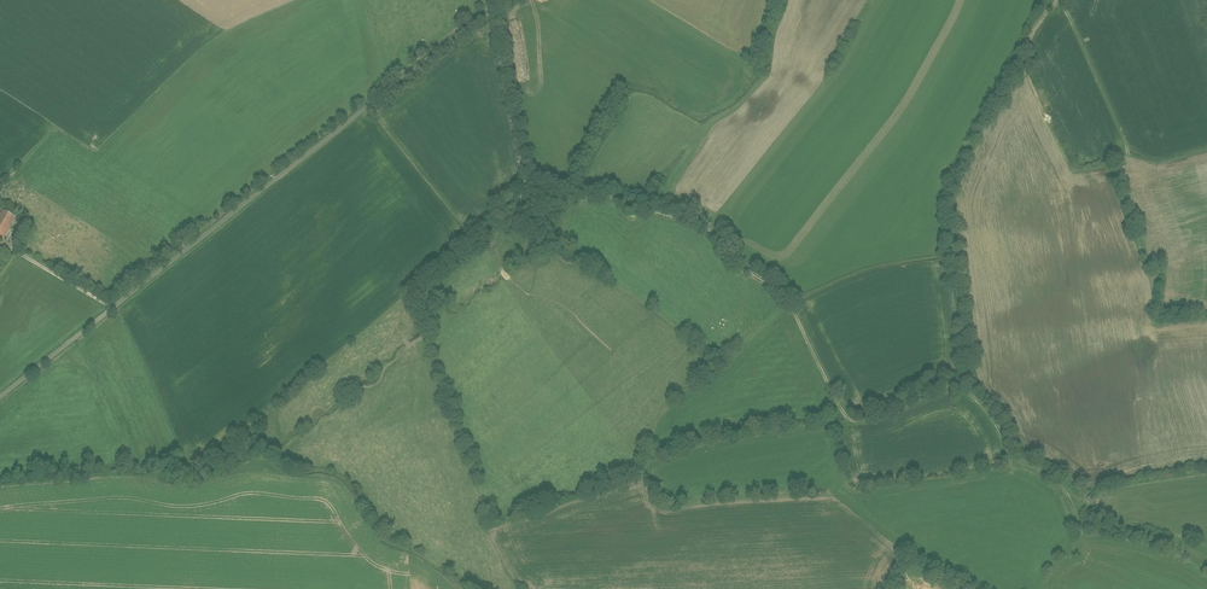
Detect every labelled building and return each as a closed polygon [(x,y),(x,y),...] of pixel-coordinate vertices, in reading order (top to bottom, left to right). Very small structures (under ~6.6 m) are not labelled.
[(0,215),(0,239),(3,241),(16,219),(3,211),(0,215)]
